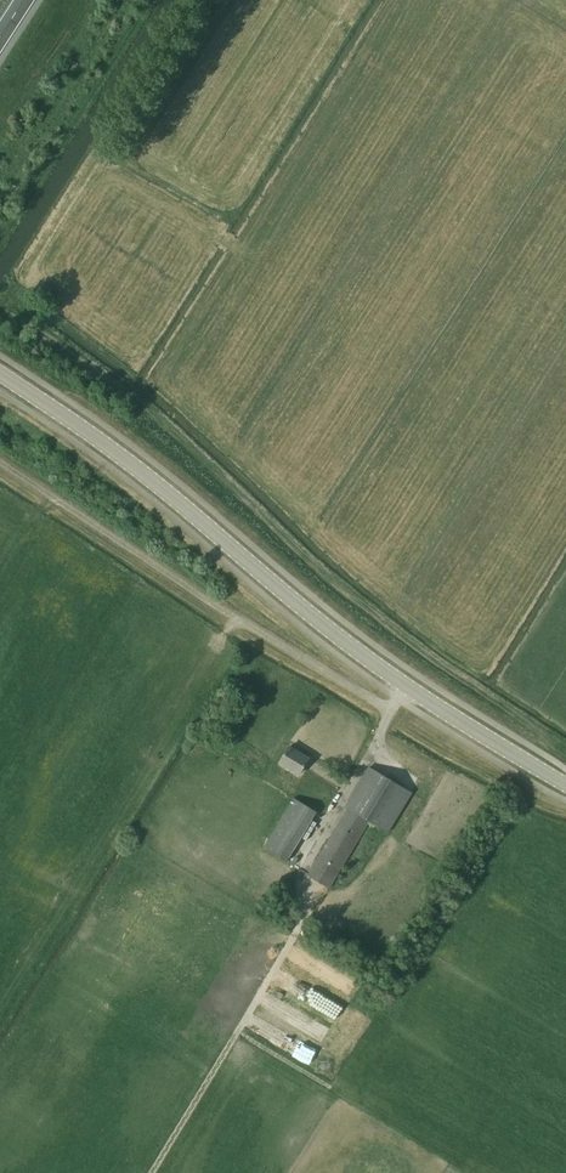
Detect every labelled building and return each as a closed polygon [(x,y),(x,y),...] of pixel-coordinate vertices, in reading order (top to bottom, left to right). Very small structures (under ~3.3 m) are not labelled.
[(290,746),(281,762),(301,774),(310,758),(290,746)] [(308,875),(329,887),(331,888),(371,822),(390,833),(414,793),(370,766),(346,806),(349,808),(308,875)] [(294,869),(323,820),(290,801),(262,850),(294,869)]
